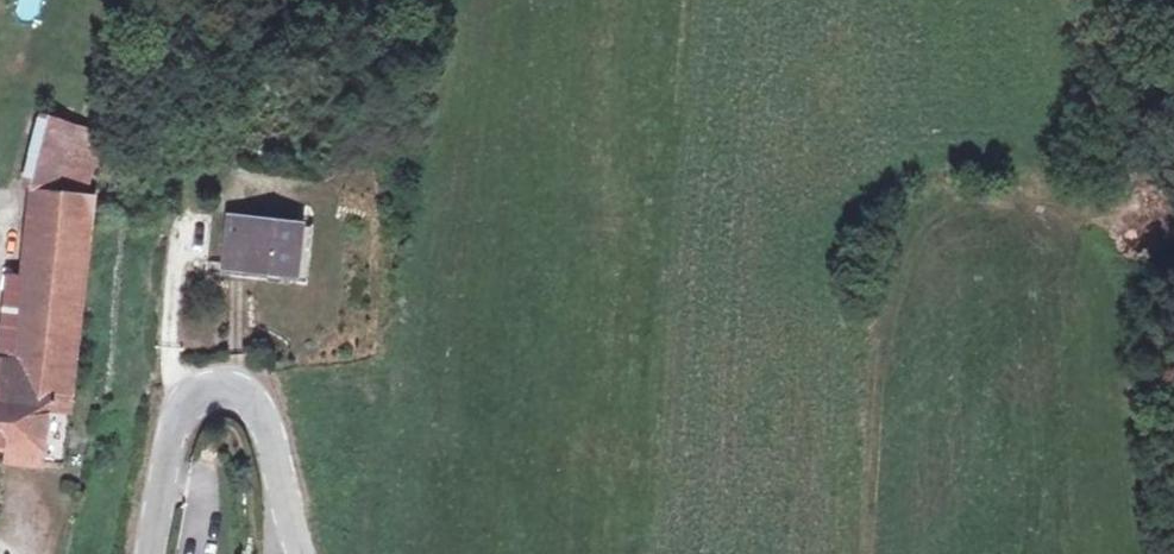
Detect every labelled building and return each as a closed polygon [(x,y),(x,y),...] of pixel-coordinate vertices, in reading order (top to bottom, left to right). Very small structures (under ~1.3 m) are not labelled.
[(37,20),(41,0),(20,0),(17,16),(37,20)] [(39,185),(38,191),(101,203),(102,192),(39,185)] [(101,203),(38,191),(16,388),(2,387),(0,394),(0,440),(19,442),(16,456),(74,462),(82,394),(78,393),(101,203)] [(240,222),(239,268),(305,270),(307,224),(240,222)]
